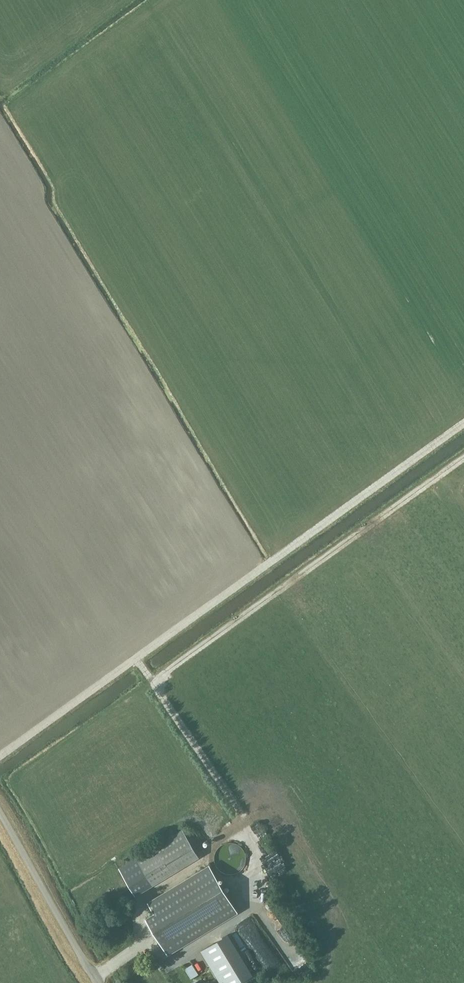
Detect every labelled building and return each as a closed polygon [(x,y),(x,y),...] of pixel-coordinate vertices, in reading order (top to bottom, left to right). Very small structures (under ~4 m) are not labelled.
[(182,829),(119,868),(135,896),(199,857),(182,829)] [(168,954),(238,912),(209,865),(148,902),(154,912),(146,917),(168,954)] [(201,951),(220,982),(239,982),(253,975),(228,934),(201,951)]
